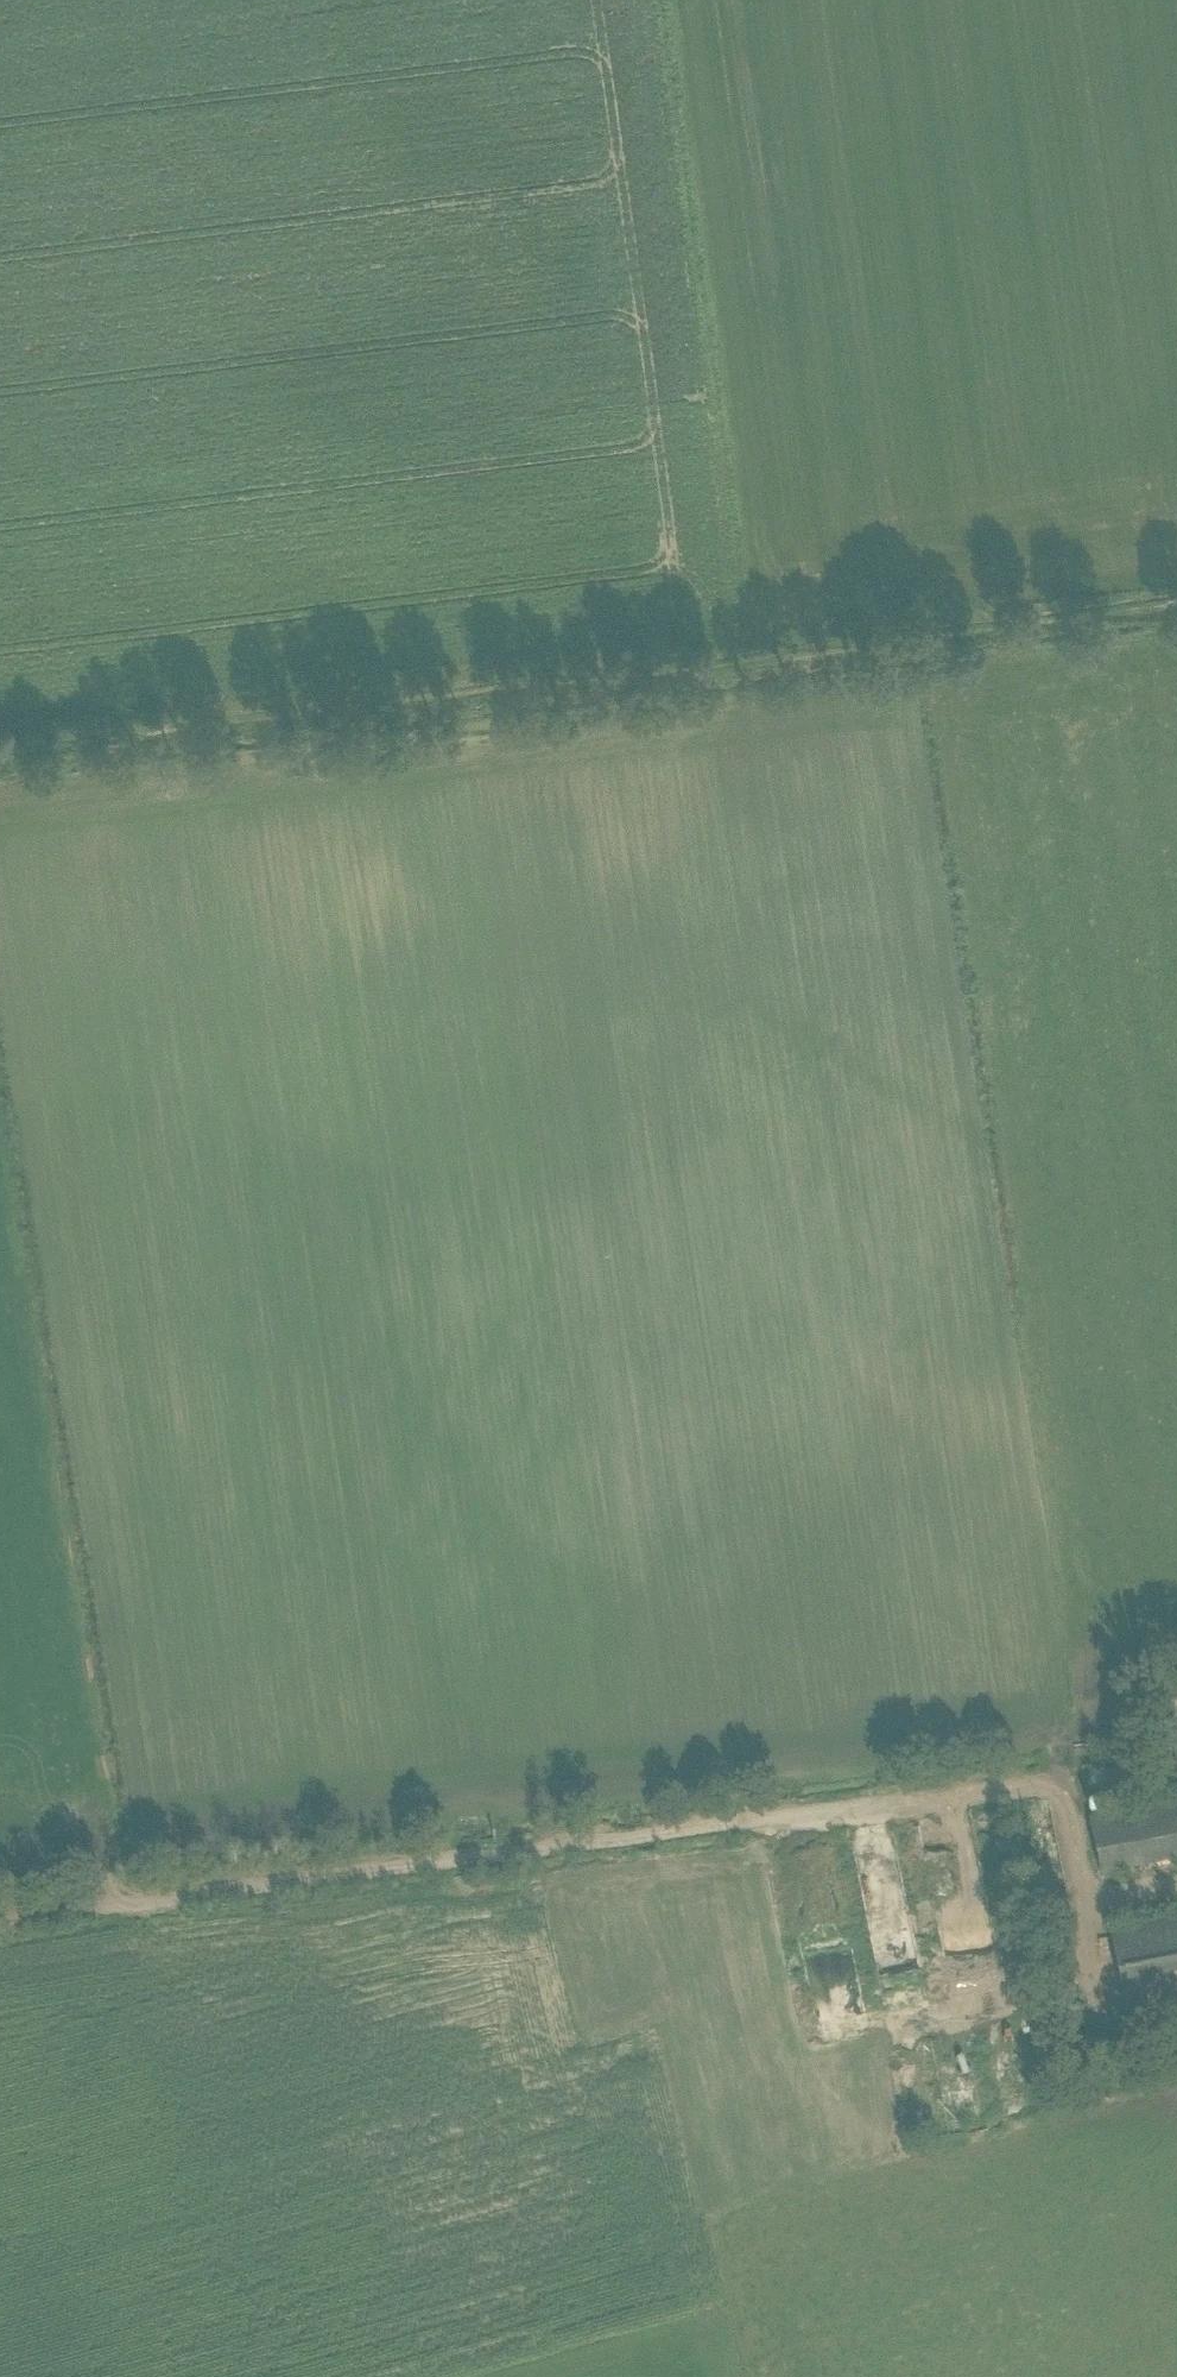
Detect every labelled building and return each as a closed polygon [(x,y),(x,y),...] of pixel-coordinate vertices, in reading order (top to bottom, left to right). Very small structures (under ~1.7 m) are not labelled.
[(1100,1881),(1176,1866),(1176,1804),(1088,1822),(1100,1881)] [(1131,2024),(1176,2015),(1176,1919),(1113,1932),(1131,2024)]
